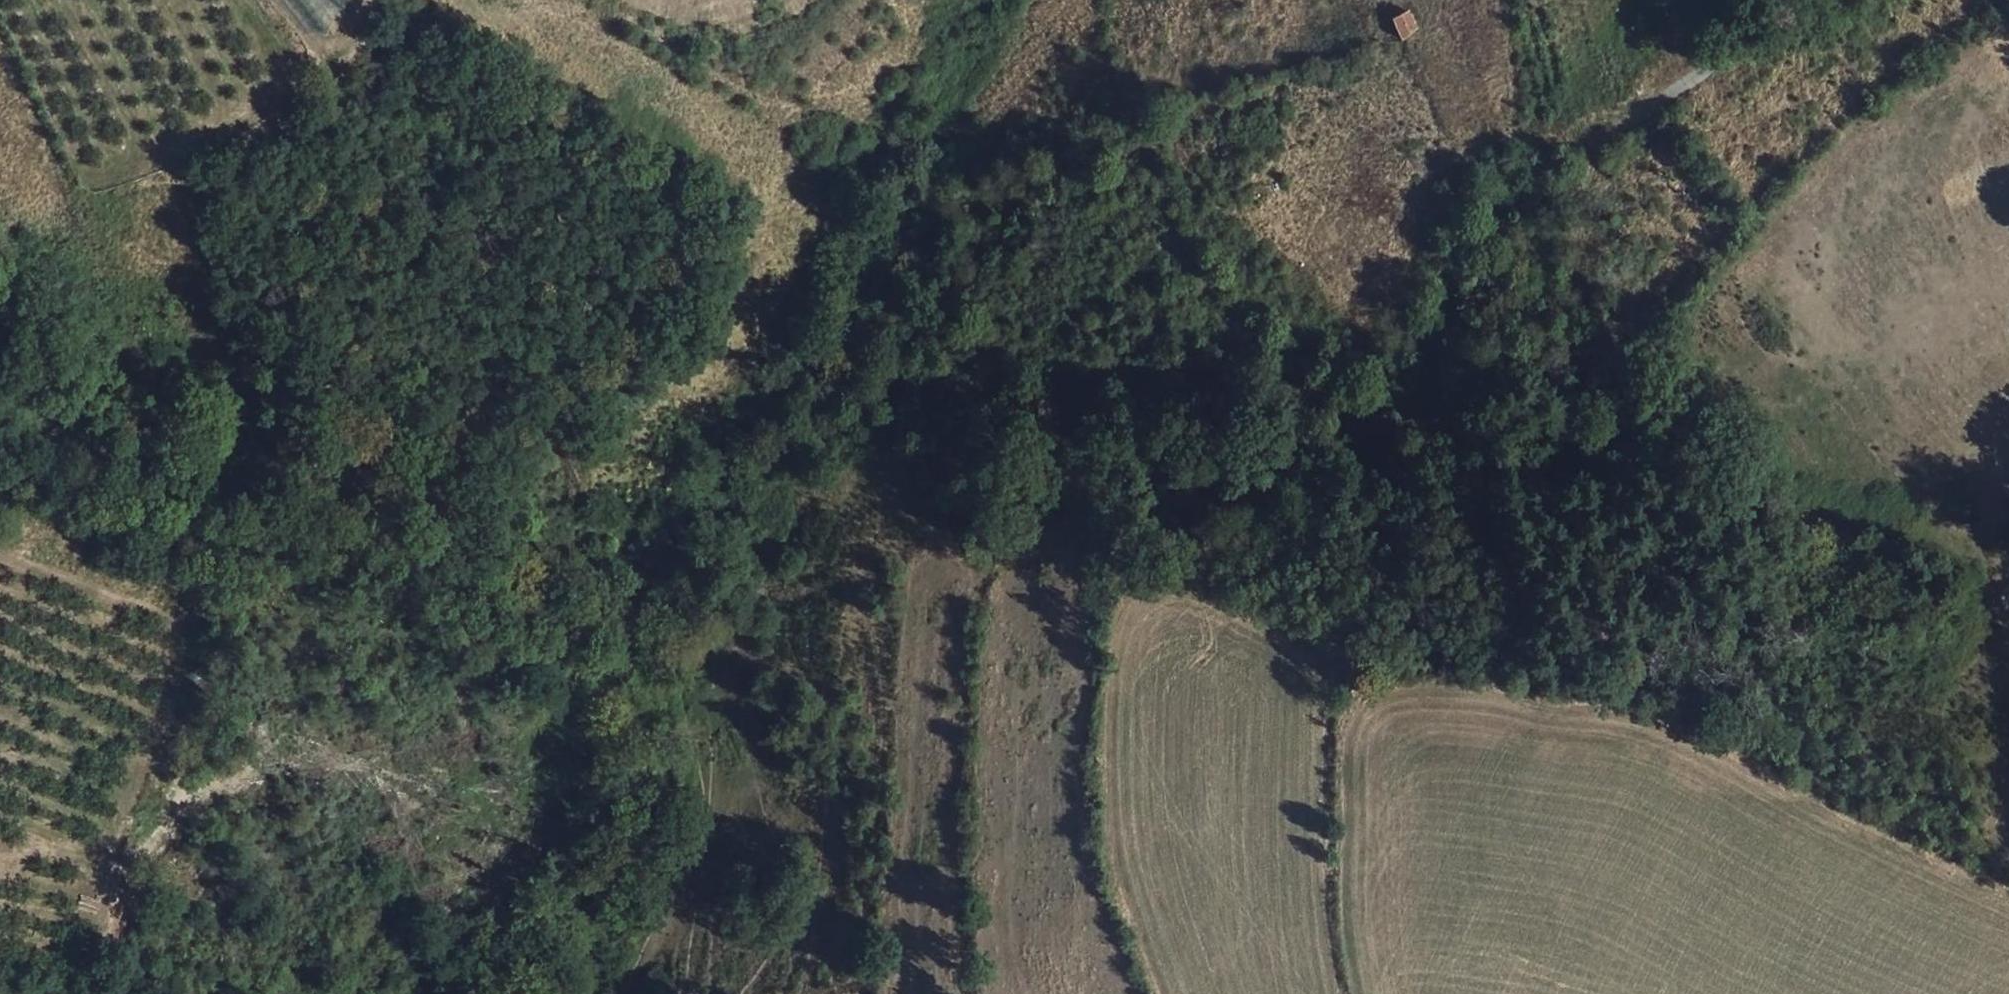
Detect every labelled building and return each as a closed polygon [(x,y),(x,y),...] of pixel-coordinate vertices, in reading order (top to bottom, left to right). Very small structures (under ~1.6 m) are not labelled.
[(1413,0),(1406,0),(1388,10),(1399,32),(1420,20),(1413,0)]
